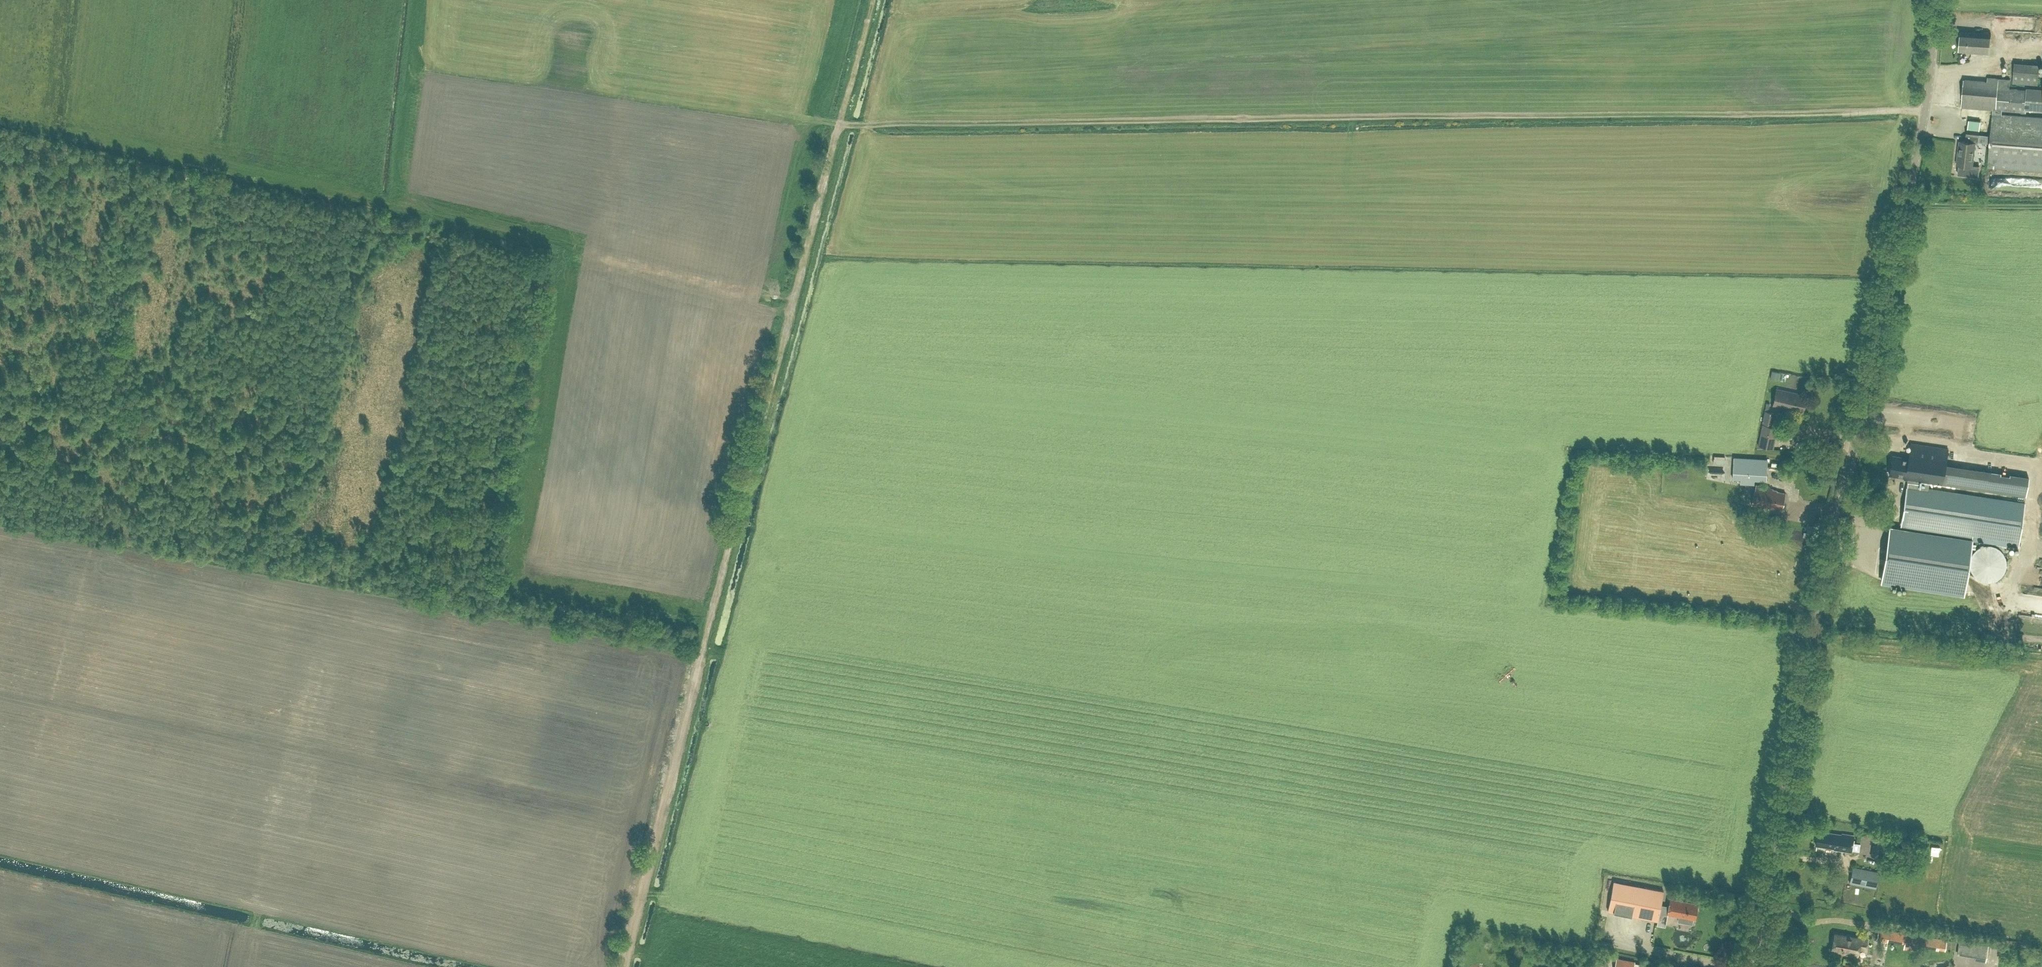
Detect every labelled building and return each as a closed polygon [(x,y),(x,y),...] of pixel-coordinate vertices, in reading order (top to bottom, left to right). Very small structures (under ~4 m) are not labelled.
[(1959,50),(1967,51),(1990,53),(1991,33),(1969,31),(1969,32),(1961,31),(1959,50)] [(2001,113),(2001,109),(2026,111),(2026,109),(2041,110),(2041,88),(2026,87),(2026,89),(2009,88),(2010,79),(1964,75),(1961,107),(1993,109),(1992,112),(2001,113)] [(1966,135),(1965,141),(1959,140),(1957,164),(1972,166),(1975,140),(1990,142),(1988,166),(2041,171),(2041,117),(2001,113),(1992,112),(1990,135),(1979,134),(1971,133),(1971,129),(1967,128),(1966,135)] [(1798,393),(1798,392),(1776,388),(1772,406),(1783,409),(1783,407),(1802,412),(1806,395),(1798,393)] [(1772,424),(1775,412),(1764,410),(1761,422),(1772,424)] [(1758,445),(1772,448),(1777,427),(1762,424),(1758,445)] [(2025,502),(1928,488),(1929,482),(1987,491),(1989,473),(1944,466),(1947,448),(1910,443),(1908,458),(1892,456),(1889,473),(1908,476),(1900,528),(1972,539),(2018,546),(2025,502)] [(1767,458),(1733,456),(1732,478),(1740,478),(1740,482),(1753,483),(1754,479),(1766,480),(1767,458)] [(1776,490),(1772,489),(1772,488),(1756,484),(1751,504),(1768,507),(1772,508),(1773,507),(1781,509),(1785,492),(1776,490)] [(1963,594),(1972,539),(1900,528),(1889,526),(1880,581),(1963,594)] [(2005,567),(2006,560),(2003,553),(1997,547),(1990,545),(1982,545),(1975,549),(1971,555),(1969,563),(1970,570),(1975,576),(1981,580),(1989,581),(1996,579),(2002,574),(2005,567)] [(1851,851),(1853,835),(1841,833),(1841,834),(1818,830),(1815,844),(1834,847),(1834,848),(1851,851)] [(1873,845),(1872,855),(1883,857),(1884,847),(1873,845)] [(1875,887),(1879,871),(1852,866),(1849,882),(1875,887)] [(1663,890),(1613,880),(1608,910),(1623,913),(1624,906),(1632,908),(1631,915),(1657,920),(1659,911),(1660,904),(1663,890)] [(1659,911),(1679,915),(1678,920),(1686,922),(1687,917),(1694,918),(1697,903),(1670,897),(1668,906),(1660,904),(1659,911)] [(1944,949),(1946,940),(1878,929),(1877,938),(1939,948),(1944,949)] [(1845,953),(1857,955),(1858,948),(1865,949),(1867,937),(1860,936),(1860,937),(1834,932),(1831,949),(1845,952),(1845,953)] [(1975,959),(1985,961),(1988,945),(1977,943),(1975,959)]
